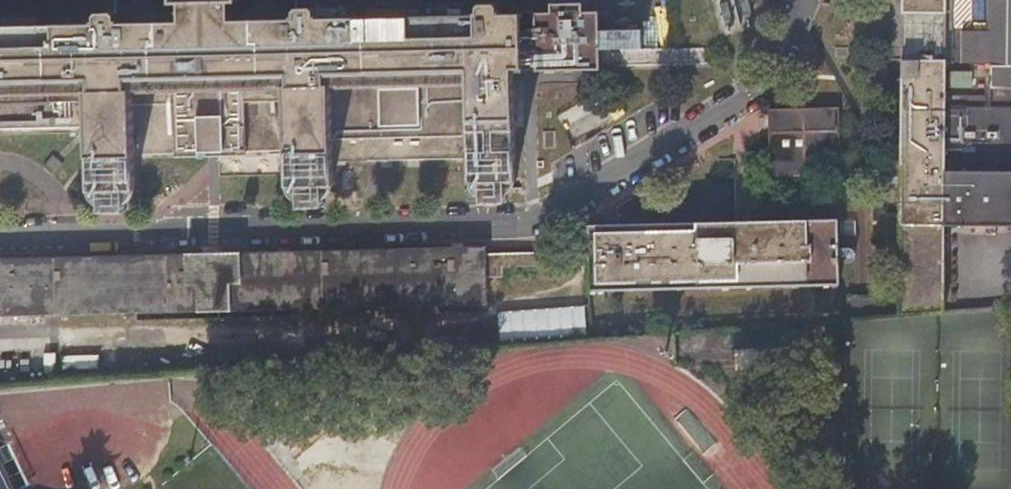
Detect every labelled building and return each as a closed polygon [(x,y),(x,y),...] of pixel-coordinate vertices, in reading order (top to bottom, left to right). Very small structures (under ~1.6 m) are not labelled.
[(172,3),(180,3),(180,22),(120,23),(119,20),(117,20),(116,15),(113,13),(111,12),(99,12),(96,16),(96,21),(93,22),(93,24),(30,25),(29,15),(3,16),(3,26),(0,26),(0,134),(86,132),(90,190),(134,190),(134,155),(286,150),(287,186),(332,184),(333,162),(468,160),(469,181),(513,179),(512,72),(597,70),(599,67),(725,63),(724,49),(598,51),(596,11),(580,11),(580,3),(550,4),(550,13),(534,13),(535,35),(521,36),(520,18),(522,18),(522,14),(500,14),(500,11),(498,11),(497,4),(494,3),(481,3),(477,6),(476,12),(473,13),(473,15),(423,14),(422,6),(369,7),(369,17),(319,18),(319,16),(316,16),(316,10),(312,8),(299,8),(298,8),(295,11),(295,16),(292,16),(292,19),(230,20),(230,2),(237,2),(238,0),(172,0),(172,3)] [(111,12),(113,13),(116,15),(117,20),(119,20),(120,23),(180,22),(180,3),(172,3),(172,0),(112,0),(111,12)] [(237,2),(230,2),(230,20),(292,19),(292,16),(295,16),(295,11),(298,8),(299,8),(299,0),(238,0),(237,2)] [(945,95),(946,0),(902,0),(900,294),(863,297),(864,318),(943,312),(944,224),(1010,224),(1010,96),(945,95)] [(1008,1),(1008,63),(993,63),(992,63),(992,86),(1010,86),(1010,0),(1008,0),(1008,1)] [(1008,63),(1008,1),(993,1),(993,63),(1008,63)] [(735,221),(586,225),(585,251),(586,265),(588,291),(840,285),(839,219),(752,221),(749,159),(773,158),(774,171),(837,170),(835,110),(771,112),(771,119),(759,119),(756,120),(732,136),(735,221)] [(54,176),(64,165),(54,155),(43,166),(54,176)] [(0,260),(0,314),(483,301),(483,277),(504,277),(504,267),(586,265),(585,251),(483,254),(483,247),(0,260)] [(581,308),(494,310),(494,336),(582,335),(581,308)] [(793,323),(734,328),(735,339),(794,336),(793,323)] [(794,336),(735,339),(732,340),(734,373),(729,374),(730,393),(803,387),(798,336),(794,336)]
